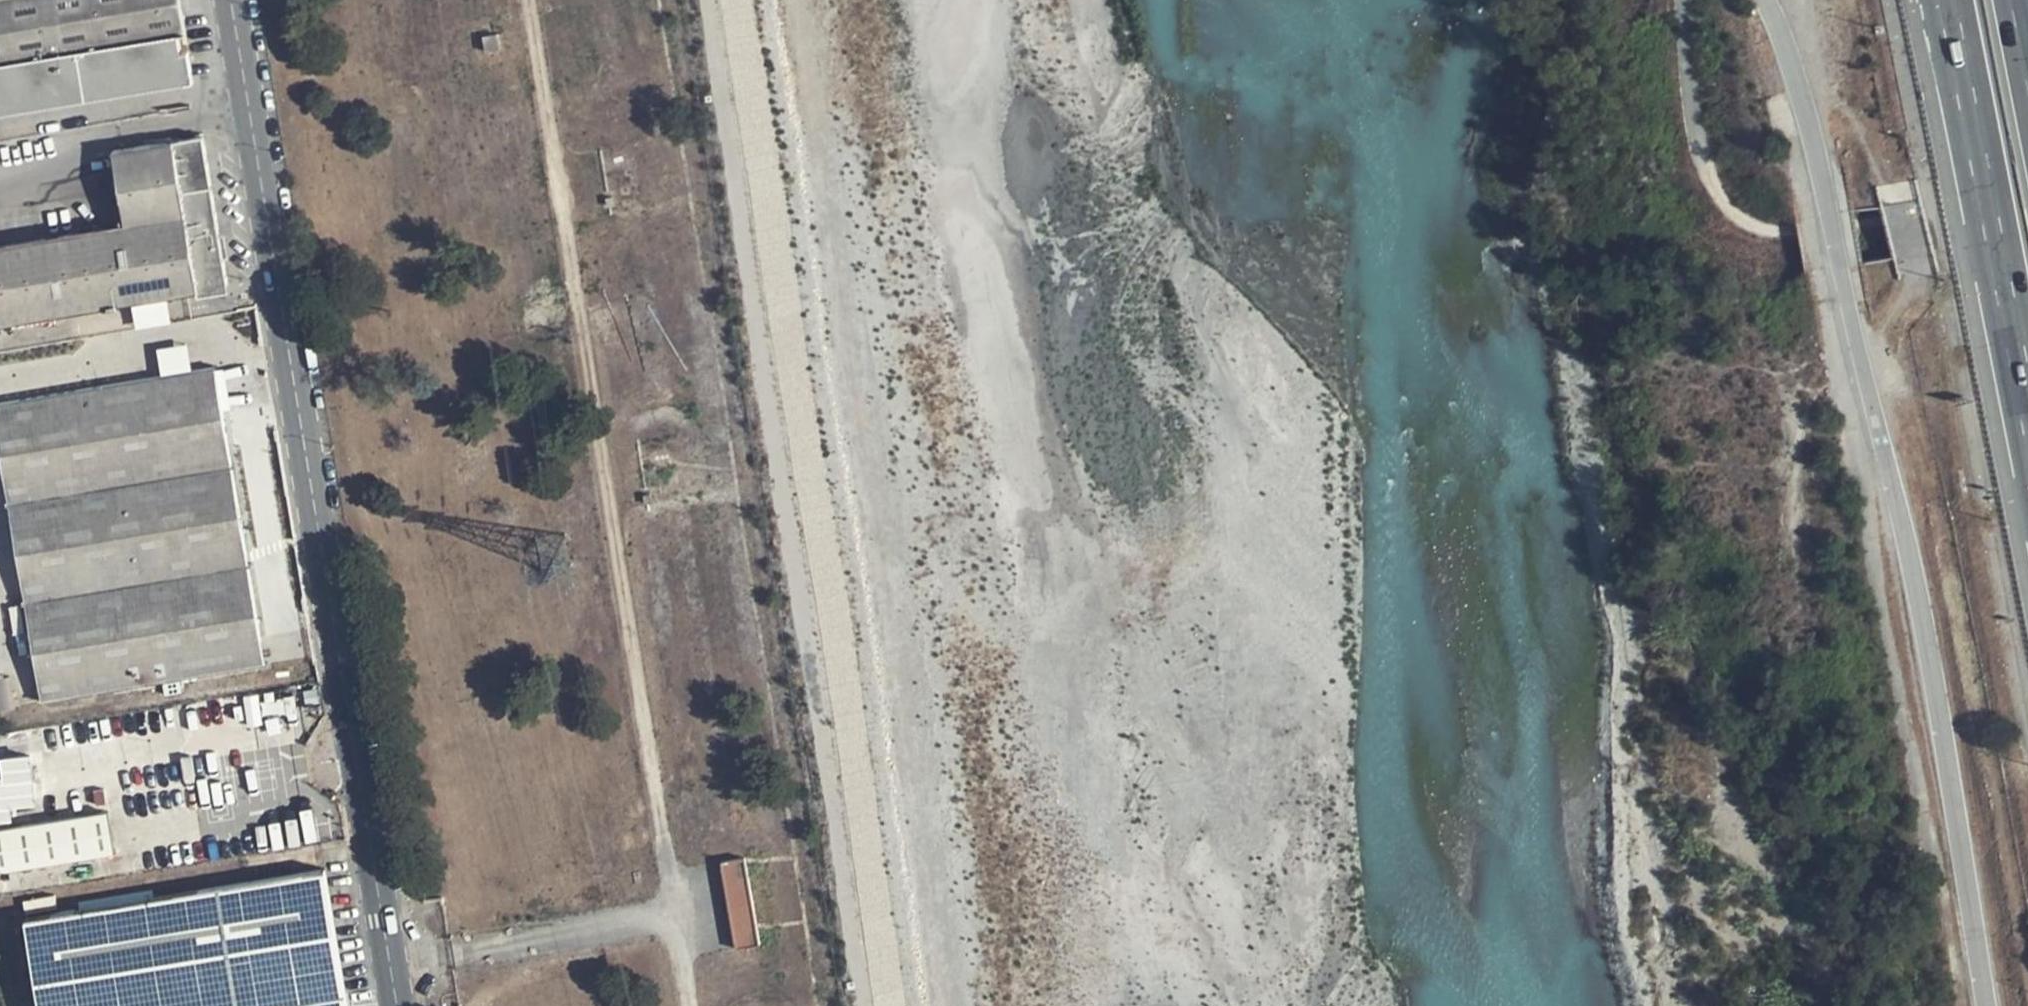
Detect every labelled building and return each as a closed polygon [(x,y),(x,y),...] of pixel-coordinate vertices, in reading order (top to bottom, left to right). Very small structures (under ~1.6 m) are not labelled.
[(194,82),(189,52),(182,53),(179,36),(186,34),(181,0),(0,0),(0,113),(194,82)] [(199,291),(199,289),(227,284),(203,138),(114,153),(127,224),(0,244),(0,325),(199,291)] [(0,403),(0,467),(41,701),(265,664),(215,366),(0,403)] [(17,703),(13,674),(0,676),(0,705),(17,703)] [(299,709),(289,711),(293,743),(303,741),(299,709)] [(289,711),(263,714),(268,746),(293,743),(289,711)] [(0,777),(0,818),(12,817),(10,803),(37,800),(31,754),(4,757),(7,776),(0,777)] [(111,813),(87,816),(94,856),(118,852),(111,813)] [(0,829),(0,870),(94,856),(87,816),(0,829)] [(746,857),(722,861),(737,948),(762,943),(746,857)] [(325,870),(26,919),(40,1005),(348,1005),(325,870)]
